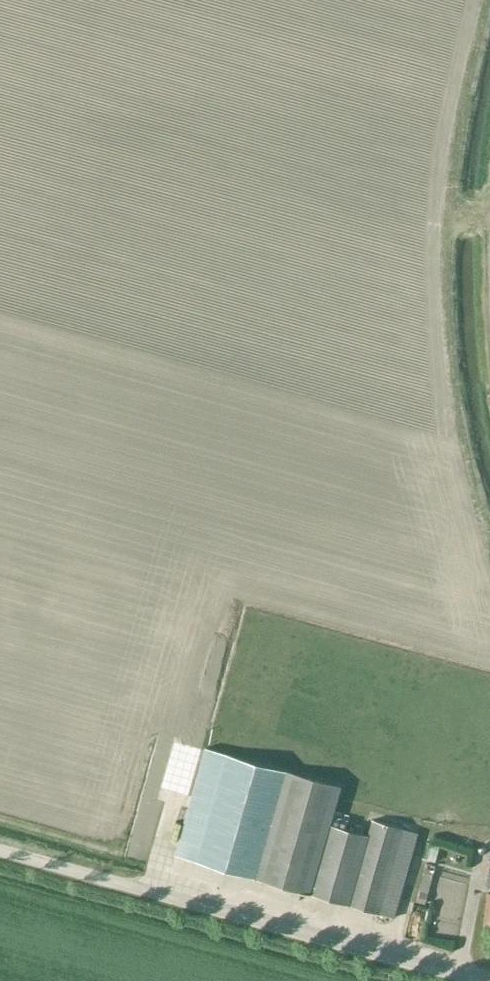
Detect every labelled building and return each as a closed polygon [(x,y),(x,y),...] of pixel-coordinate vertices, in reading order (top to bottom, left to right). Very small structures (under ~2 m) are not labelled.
[(194,795),(176,857),(215,868),(380,915),(399,851),(413,855),(419,834),(405,830),(374,821),(369,836),(329,825),(339,788),(244,761),(206,751),(194,795)] [(440,846),(431,843),(427,860),(436,862),(440,846)] [(436,865),(426,863),(423,874),(424,875),(420,891),(421,891),(418,902),(425,904),(436,865)]
